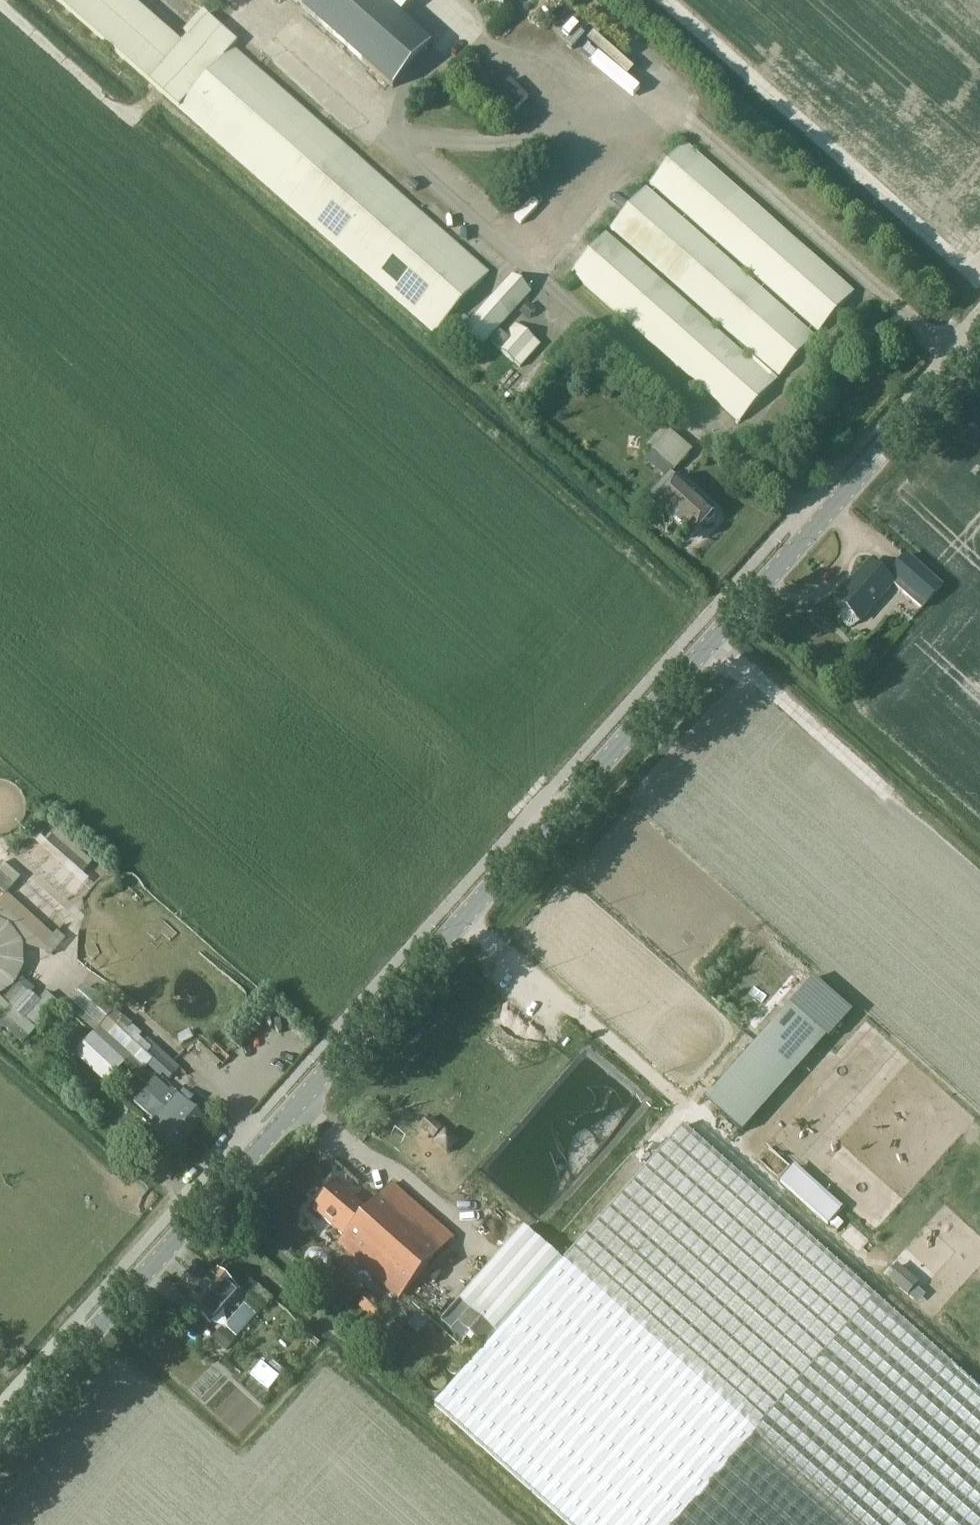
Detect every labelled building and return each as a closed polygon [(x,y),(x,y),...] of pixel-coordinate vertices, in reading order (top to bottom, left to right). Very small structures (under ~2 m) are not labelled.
[(207,9),(182,36),(140,0),(60,0),(179,108),(234,47),(241,38),(207,9)] [(381,0),(295,0),(301,5),(300,7),(392,89),(432,44),(381,0)] [(402,14),(414,0),(386,0),(402,14)] [(435,333),(489,272),(234,47),(179,108),(435,333)] [(513,109),(522,98),(504,84),(495,94),(513,109)] [(740,421),(854,291),(686,142),(570,272),(740,421)] [(477,353),(509,316),(490,299),(458,336),(477,353)] [(528,303),(520,312),(528,319),(536,310),(528,303)] [(514,362),(536,338),(517,322),(504,335),(499,331),(490,341),(514,362)] [(674,471),(692,450),(670,431),(652,452),(674,471)] [(781,452),(776,457),(782,463),(787,458),(781,452)] [(822,465),(827,459),(822,454),(817,460),(822,465)] [(692,539),(706,524),(711,524),(715,519),(714,515),(717,512),(678,476),(654,503),(692,539)] [(871,563),(869,564),(893,585),(922,610),(942,587),(908,556),(888,579),(871,563)] [(861,622),(893,585),(869,564),(837,601),(861,622)] [(35,840),(84,884),(88,879),(82,873),(93,861),(57,829),(47,840),(40,834),(35,840)] [(20,876),(2,861),(0,863),(0,888),(5,893),(20,876)] [(66,937),(58,930),(54,934),(7,892),(0,900),(0,904),(53,952),(66,937)] [(14,985),(24,964),(23,942),(9,925),(0,920),(0,995),(14,985)] [(721,981),(726,972),(718,967),(713,976),(721,981)] [(814,975),(790,1003),(829,1037),(853,1010),(814,975)] [(61,1003),(46,991),(39,999),(32,993),(36,989),(22,976),(2,999),(0,998),(0,1012),(30,1038),(61,1003)] [(75,1015),(93,1030),(114,1007),(93,989),(82,985),(71,1000),(81,1009),(75,1015)] [(827,1038),(790,1005),(706,1100),(742,1133),(827,1038)] [(73,1054),(105,1083),(125,1062),(138,1074),(147,1064),(160,1075),(163,1073),(170,1079),(181,1067),(147,1037),(144,1040),(141,1037),(144,1033),(115,1007),(73,1054)] [(82,1088),(90,1078),(80,1069),(71,1078),(82,1088)] [(155,1122),(138,1140),(164,1164),(205,1119),(195,1110),(200,1105),(184,1091),(167,1109),(144,1090),(133,1102),(155,1122)] [(434,1138),(443,1127),(429,1115),(420,1126),(434,1138)] [(564,1258),(863,1524),(979,1524),(979,1388),(684,1124),(564,1258)] [(448,1154),(460,1140),(446,1128),(434,1141),(448,1154)] [(828,1224),(841,1209),(793,1166),(780,1181),(828,1224)] [(400,1299),(454,1239),(392,1184),(368,1211),(337,1184),(314,1210),(345,1237),(338,1244),(400,1299)] [(503,1220),(506,1217),(499,1211),(496,1214),(503,1220)] [(838,1230),(844,1223),(836,1216),(830,1224),(838,1230)] [(457,1323),(458,1323),(474,1337),(485,1347),(486,1348),(498,1334),(495,1331),(540,1280),(544,1283),(555,1271),(554,1270),(526,1245),(515,1258),(514,1257),(457,1323)] [(554,1270),(555,1271),(544,1283),(540,1280),(495,1331),(498,1334),(486,1348),(485,1347),(434,1405),(568,1524),(860,1524),(563,1260),(554,1270)] [(887,1275),(907,1293),(919,1280),(898,1262),(887,1275)] [(218,1270),(203,1287),(226,1307),(240,1290),(218,1270)] [(273,1298),(250,1278),(241,1288),(264,1308),(273,1298)] [(918,1303),(926,1294),(916,1286),(909,1295),(918,1303)] [(226,1307),(203,1287),(188,1303),(211,1323),(226,1307)] [(372,1321),(383,1308),(368,1294),(357,1308),(372,1321)] [(237,1336),(256,1314),(244,1303),(224,1325),(237,1336)] [(418,1334),(429,1321),(418,1312),(407,1325),(418,1334)] [(467,1339),(470,1342),(474,1337),(458,1323),(450,1333),(463,1344),(467,1339)] [(225,1350),(236,1338),(223,1325),(212,1337),(225,1350)] [(269,1389),(285,1370),(272,1360),(267,1366),(261,1360),(250,1374),(269,1389)]
